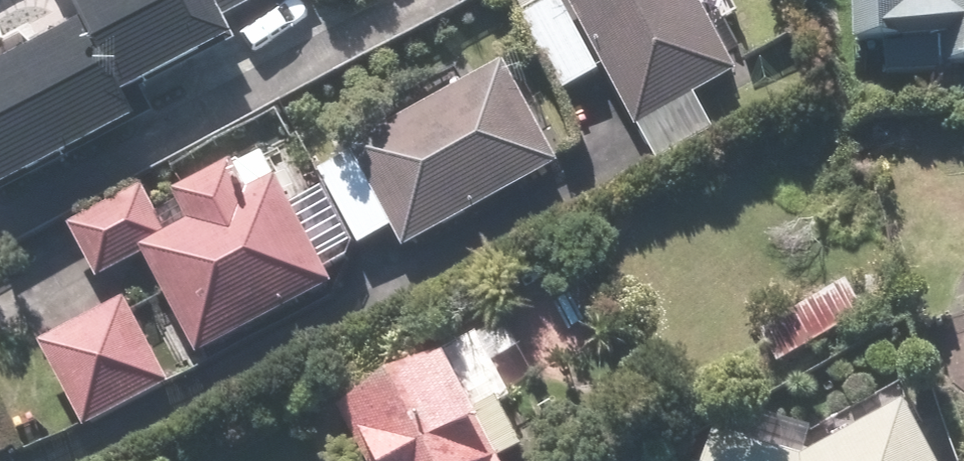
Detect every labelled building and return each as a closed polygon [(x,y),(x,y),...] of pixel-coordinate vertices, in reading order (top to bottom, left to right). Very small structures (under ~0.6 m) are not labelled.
[(0,76),(0,201),(136,134),(122,106),(231,52),(219,26),(272,0),(74,0),(61,6),(77,38),(0,76)] [(716,0),(557,0),(513,24),(553,97),(600,71),(654,169),(712,137),(691,97),(733,74),(713,37),(731,28),(716,0)] [(963,92),(963,0),(849,0),(848,47),(883,47),(882,91),(963,92)] [(388,233),(398,252),(559,171),(509,72),(313,171),(353,251),(388,233)] [(138,263),(197,365),(331,288),(270,180),(245,194),(230,168),(152,212),(139,189),(60,234),(92,289),(138,263)] [(865,322),(848,287),(755,334),(773,369),(865,322)] [(126,307),(39,351),(80,431),(167,387),(126,307)] [(531,445),(472,333),(334,405),(363,460),(500,460),(531,445)] [(897,402),(796,458),(710,438),(705,460),(931,460),(897,402)]
